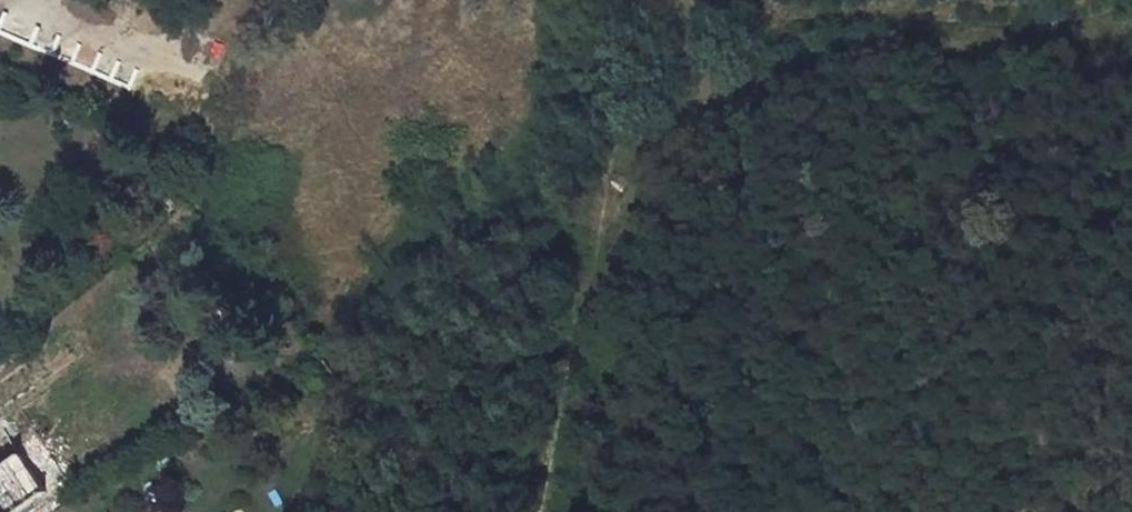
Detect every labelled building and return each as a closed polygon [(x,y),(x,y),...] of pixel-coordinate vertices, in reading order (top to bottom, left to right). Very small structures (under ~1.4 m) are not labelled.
[(0,466),(0,511),(6,508),(9,511),(19,511),(51,489),(24,449),(0,466)]
